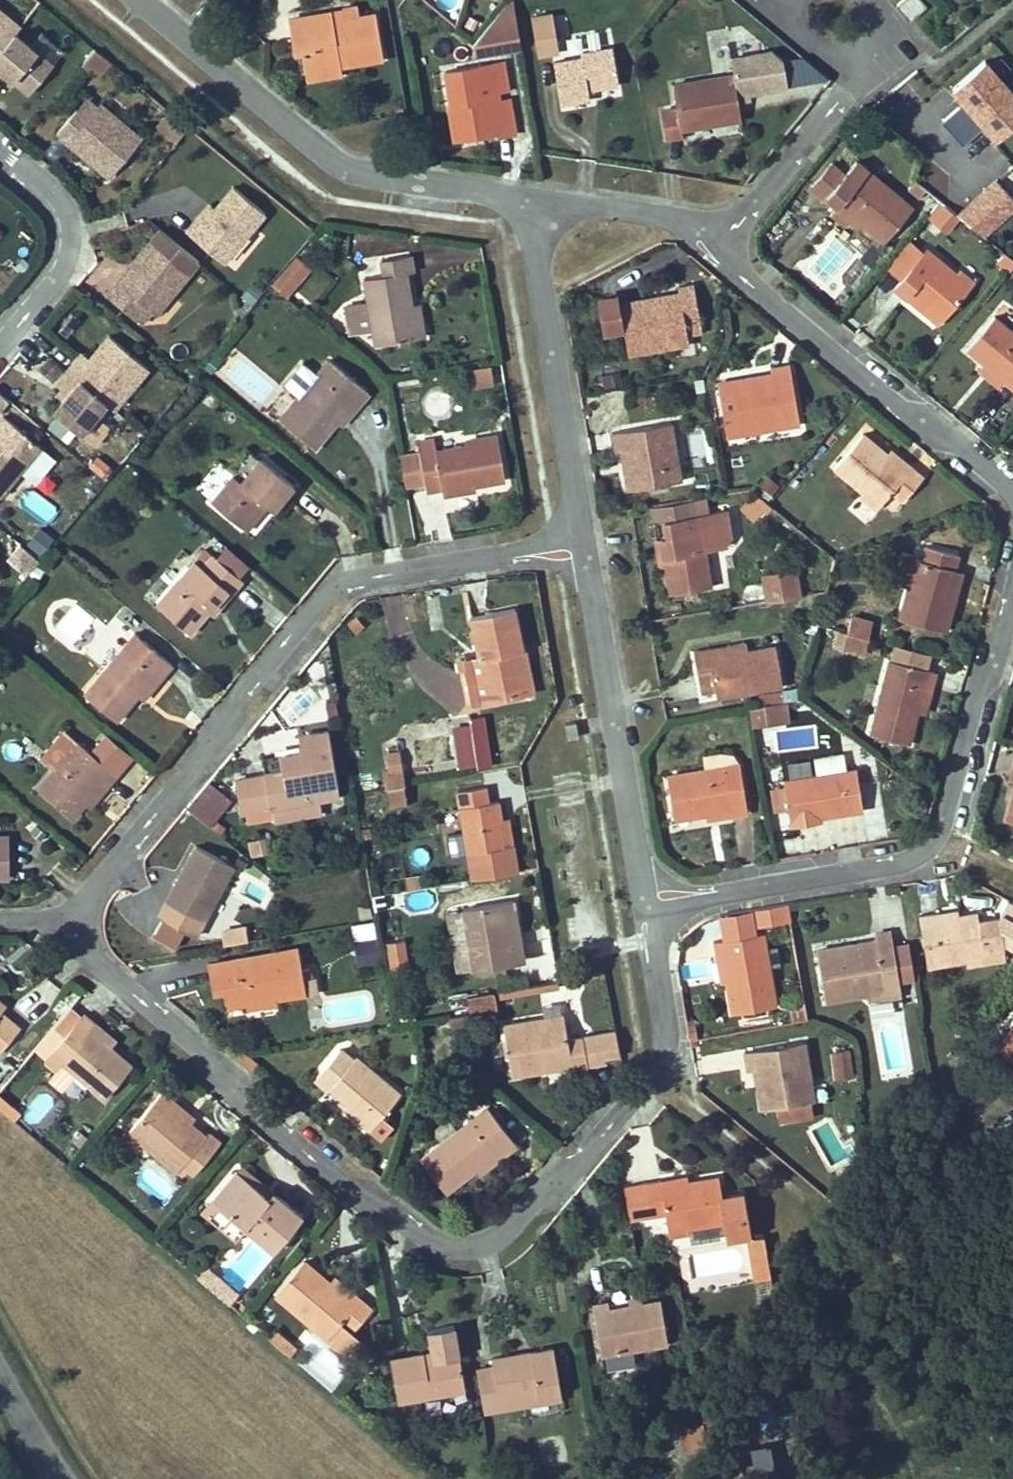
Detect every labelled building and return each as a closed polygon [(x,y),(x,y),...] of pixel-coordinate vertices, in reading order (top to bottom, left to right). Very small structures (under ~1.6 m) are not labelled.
[(514,0),(507,0),(475,40),(476,53),(521,46),(514,0)] [(910,18),(926,3),(924,0),(900,0),(897,3),(910,18)] [(16,32),(21,26),(0,8),(0,50),(16,32)] [(345,17),(343,8),(332,10),(333,19),(345,17)] [(302,50),(305,70),(340,64),(383,57),(376,12),(345,17),(333,19),(332,10),(289,17),(294,51),(302,50)] [(560,50),(553,13),(532,16),(539,53),(560,50)] [(30,92),(54,64),(16,32),(0,50),(0,73),(3,69),(30,92)] [(770,43),(733,51),(743,97),(791,87),(784,55),(770,43)] [(555,60),(561,103),(590,98),(588,88),(618,83),(613,45),(581,51),(582,56),(555,60)] [(110,59),(95,46),(87,55),(103,68),(110,59)] [(988,51),(951,84),(996,134),(1012,119),(1012,80),(988,51)] [(494,100),(493,91),(498,90),(509,88),(504,60),(446,70),(452,102),(456,101),(462,137),(498,130),(499,135),(516,131),(510,97),(499,99),(494,100)] [(342,74),(340,64),(305,70),(306,80),(342,74)] [(662,109),(665,137),(683,134),(681,126),(741,117),(733,72),(673,83),(678,107),(662,109)] [(76,108),(88,118),(98,106),(86,96),(76,108)] [(462,137),(456,101),(452,102),(448,103),(454,138),(462,137)] [(86,156),(110,176),(142,137),(101,102),(98,106),(88,118),(76,108),(57,131),(69,142),(74,136),(91,150),(86,156)] [(961,102),(941,119),(962,143),(982,125),(961,102)] [(91,150),(74,136),(69,142),(86,156),(91,150)] [(837,206),(841,202),(862,221),(885,239),(913,206),(856,159),(845,173),(826,196),(824,198),(836,207),(837,206)] [(813,186),(826,196),(845,173),(833,162),(813,186)] [(995,174),(961,208),(986,233),(1012,206),(1012,193),(995,174)] [(925,188),(914,179),(908,187),(919,197),(925,188)] [(187,230),(224,262),(266,212),(234,186),(215,207),(203,222),(197,218),(187,230)] [(859,224),(862,221),(841,202),(837,206),(859,224)] [(197,218),(203,222),(215,207),(210,203),(197,218)] [(948,207),(945,204),(933,220),(946,229),(958,215),(948,207)] [(107,292),(130,312),(140,300),(151,310),(155,313),(201,256),(159,225),(131,263),(137,268),(124,285),(117,280),(107,292)] [(887,267),(901,279),(924,251),(910,239),(887,267)] [(926,248),(924,251),(901,279),(895,287),(910,300),(911,298),(914,294),(943,318),(972,285),(956,272),(926,248)] [(1010,269),(1012,266),(1012,258),(1005,251),(998,259),(1010,269)] [(365,276),(368,300),(373,329),(375,343),(418,337),(412,302),(406,271),(413,270),(411,253),(382,258),(385,273),(365,276)] [(285,293),(309,267),(296,256),(272,284),(285,293)] [(124,285),(137,268),(131,263),(117,280),(124,285)] [(959,269),(956,272),(972,285),(975,281),(959,269)] [(620,302),(618,293),(597,297),(602,329),(624,326),(629,351),(670,345),(669,338),(688,334),(685,318),(699,315),(694,282),(679,285),(680,291),(620,302)] [(940,323),(943,318),(914,294),(911,298),(940,323)] [(151,310),(140,300),(130,312),(142,322),(151,310)] [(353,332),(373,329),(368,300),(348,302),(353,332)] [(419,301),(412,302),(418,337),(425,335),(419,301)] [(995,314),(967,348),(985,363),(979,369),(999,385),(1004,379),(1012,386),(1012,330),(995,314)] [(149,367),(110,334),(91,357),(85,363),(78,358),(68,370),(106,401),(114,392),(122,398),(149,367)] [(688,334),(669,338),(670,345),(689,342),(688,334)] [(32,365),(50,381),(63,366),(45,350),(32,365)] [(78,358),(85,363),(91,357),(84,352),(78,358)] [(369,391),(330,358),(280,419),(314,447),(337,421),(353,400),(358,404),(369,391)] [(469,363),(472,381),(494,377),(491,359),(469,363)] [(727,434),(743,431),(741,424),(758,421),(759,428),(800,421),(790,362),(770,365),(772,373),(773,379),(754,382),(753,376),(717,382),(727,434)] [(80,432),(106,401),(68,370),(57,383),(62,387),(68,392),(63,398),(54,409),(80,432)] [(754,382),(773,379),(772,373),(753,376),(754,382)] [(63,398),(68,392),(62,387),(57,393),(63,398)] [(114,408),(122,398),(114,392),(106,401),(114,408)] [(358,404),(353,400),(337,421),(341,424),(358,404)] [(41,446),(4,415),(0,420),(0,495),(41,446)] [(615,451),(622,450),(629,448),(635,488),(681,480),(670,421),(612,431),(615,451)] [(758,421),(741,424),(743,431),(759,428),(758,421)] [(679,433),(681,454),(707,452),(705,431),(679,433)] [(437,448),(435,437),(418,439),(420,452),(425,480),(427,489),(443,486),(444,492),(476,487),(475,482),(505,477),(498,433),(466,439),(467,443),(437,448)] [(835,466),(865,491),(880,504),(891,491),(903,500),(924,475),(912,465),(911,467),(908,471),(887,453),(863,433),(835,466)] [(629,489),(635,488),(629,448),(622,450),(629,489)] [(887,453),(908,471),(911,467),(890,450),(887,453)] [(425,480),(420,452),(401,456),(406,483),(425,480)] [(211,500),(241,524),(262,500),(266,503),(273,509),(294,484),(261,457),(260,457),(245,476),(241,481),(233,475),(211,500)] [(766,473),(757,487),(772,496),(781,482),(766,473)] [(754,487),(738,502),(752,519),(769,504),(754,487)] [(876,508),(880,504),(865,491),(861,495),(876,508)] [(654,522),(699,514),(696,497),(651,504),(654,522)] [(266,503),(262,500),(241,524),(246,528),(266,503)] [(726,509),(699,514),(704,549),(723,546),(730,535),(726,509)] [(654,522),(656,537),(662,537),(666,564),(671,592),(710,586),(704,549),(699,514),(654,522)] [(28,542),(43,551),(53,533),(37,525),(28,542)] [(660,565),(666,564),(662,537),(656,537),(660,565)] [(26,572),(39,556),(19,540),(6,556),(26,572)] [(922,559),(916,557),(908,586),(900,617),(946,630),(954,597),(947,595),(955,567),(959,553),(926,545),(922,559)] [(203,566),(195,559),(157,604),(190,632),(209,609),(227,587),(232,591),(243,578),(213,554),(203,566)] [(896,582),(908,586),(916,557),(904,554),(896,582)] [(799,595),(795,567),(777,571),(778,580),(764,583),(767,600),(799,595)] [(962,569),(955,567),(947,595),(954,597),(962,569)] [(777,571),(763,573),(764,583),(778,580),(777,571)] [(232,591),(227,587),(209,609),(213,613),(232,591)] [(480,700),(525,691),(517,647),(522,646),(515,607),(471,616),(479,654),(472,656),(480,700)] [(847,631),(869,636),(873,620),(852,614),(847,631)] [(826,640),(844,645),(847,631),(830,627),(826,640)] [(847,631),(844,645),(865,651),(869,636),(847,631)] [(710,646),(712,656),(748,649),(746,640),(710,646)] [(137,654),(125,643),(84,692),(116,719),(137,694),(156,672),(161,676),(172,663),(147,642),(137,654)] [(715,685),(717,695),(783,683),(777,644),(748,649),(712,656),(710,646),(694,649),(701,688),(715,685)] [(525,645),(522,646),(517,647),(525,691),(534,689),(525,645)] [(889,657),(869,732),(910,742),(919,709),(926,684),(931,686),(935,670),(889,657)] [(161,676),(156,672),(137,694),(142,698),(161,676)] [(931,686),(926,684),(919,709),(925,710),(931,686)] [(785,715),(783,699),(750,705),(753,720),(785,715)] [(567,737),(577,735),(575,720),(565,721),(567,737)] [(245,810),(272,805),(319,797),(339,794),(329,730),(299,734),(302,750),(310,749),(311,764),(304,765),(265,771),(265,774),(235,779),(240,811),(245,810)] [(89,750),(117,772),(132,754),(104,731),(89,750)] [(89,750),(78,740),(37,788),(72,817),(84,802),(101,782),(106,786),(117,772),(89,750)] [(311,764),(310,749),(302,750),(304,765),(311,764)] [(387,786),(404,784),(398,750),(387,753),(390,769),(384,770),(387,786)] [(705,768),(741,762),(734,752),(721,750),(703,753),(705,768)] [(814,768),(844,765),(843,751),(813,754),(814,768)] [(674,816),(706,811),(732,807),(733,813),(748,811),(741,762),(705,768),(668,774),(674,816)] [(857,767),(785,778),(791,824),(812,821),(812,817),(821,815),(863,809),(857,767)] [(208,780),(186,807),(209,825),(231,798),(208,780)] [(106,786),(101,782),(84,802),(88,806),(106,786)] [(458,789),(469,852),(506,846),(501,817),(498,799),(488,801),(486,784),(458,789)] [(321,813),(319,797),(272,805),(273,816),(274,821),(321,813)] [(272,805),(245,810),(246,821),(273,816),(272,805)] [(734,821),(733,813),(732,807),(706,811),(708,824),(734,821)] [(509,816),(501,817),(506,846),(514,844),(509,816)] [(9,875),(9,834),(0,834),(0,875),(9,875)] [(233,864),(196,844),(159,914),(195,934),(233,864)] [(514,898),(464,907),(474,966),(524,957),(514,898)] [(1008,898),(998,916),(1000,916),(1003,938),(1012,943),(1012,900),(1008,898)] [(751,908),(753,926),(790,920),(788,902),(751,908)] [(458,968),(474,966),(464,907),(448,909),(458,968)] [(928,964),(966,958),(985,955),(984,948),(1004,945),(1000,916),(979,919),(978,912),(959,915),(941,917),(940,912),(919,914),(928,964)] [(374,917),(350,923),(358,957),(382,952),(374,917)] [(221,924),(223,940),(246,938),(245,922),(221,924)] [(875,932),(876,939),(817,949),(824,999),(867,992),(868,998),(901,993),(891,929),(875,932)] [(716,955),(718,955),(723,954),(728,980),(733,1011),(775,1004),(768,966),(765,945),(763,931),(713,940),(716,955)] [(406,935),(385,937),(388,969),(409,967),(406,935)] [(770,945),(765,945),(768,966),(774,965),(770,945)] [(1005,957),(1004,945),(984,948),(985,955),(966,958),(966,963),(1005,957)] [(298,947),(207,962),(212,990),(222,989),(224,1005),(244,1002),(245,1007),(276,1002),(275,996),(305,991),(298,947)] [(728,980),(723,954),(718,955),(722,981),(728,980)] [(469,1013),(474,1013),(496,1009),(494,991),(467,995),(469,1011),(469,1013)] [(0,1001),(0,1049),(19,1026),(0,1010),(5,1005),(0,1001)] [(62,1062),(104,1097),(131,1063),(109,1045),(89,1028),(95,1022),(83,1011),(54,1046),(66,1056),(62,1062)] [(449,1015),(451,1029),(472,1026),(469,1013),(469,1011),(449,1015)] [(571,1057),(572,1063),(573,1070),(588,1068),(588,1063),(605,1060),(604,1052),(619,1049),(616,1029),(567,1037),(564,1014),(503,1024),(512,1075),(547,1068),(546,1061),(571,1057)] [(95,1022),(89,1028),(109,1045),(115,1039),(95,1022)] [(748,1070),(755,1069),(762,1068),(769,1108),(777,1106),(811,1100),(814,1100),(804,1040),(745,1050),(748,1070)] [(400,1092),(357,1055),(353,1059),(340,1048),(317,1075),(343,1097),(347,1101),(343,1106),(370,1128),(400,1092)] [(852,1074),(849,1048),(832,1050),(835,1076),(852,1074)] [(547,1068),(572,1063),(571,1057),(546,1061),(547,1068)] [(761,1108),(769,1108),(762,1068),(755,1069),(761,1108)] [(39,1088),(19,1114),(34,1125),(53,1099),(39,1088)] [(205,1134),(190,1122),(171,1107),(175,1102),(161,1091),(129,1130),(141,1140),(181,1173),(186,1169),(181,1163),(191,1152),(203,1161),(219,1142),(208,1132),(205,1134)] [(6,1113),(13,1105),(0,1093),(0,1107),(6,1113)] [(343,1106),(347,1101),(343,1097),(339,1102),(343,1106)] [(814,1113),(811,1100),(777,1106),(779,1119),(814,1113)] [(175,1102),(171,1107),(190,1122),(193,1118),(175,1102)] [(517,1143),(487,1106),(420,1160),(446,1192),(477,1167),(497,1151),(501,1156),(517,1143)] [(132,1151),(141,1140),(129,1130),(120,1141),(132,1151)] [(480,1172),(501,1156),(497,1151),(477,1167),(480,1172)] [(191,1152),(181,1163),(186,1169),(192,1174),(203,1161),(191,1152)] [(236,1169),(268,1195),(272,1190),(240,1164),(236,1169)] [(212,1198),(274,1249),(302,1214),(272,1190),(268,1195),(236,1169),(212,1198)] [(864,1172),(868,1195),(876,1193),(872,1171),(864,1172)] [(665,1212),(668,1228),(688,1225),(726,1218),(722,1194),(719,1175),(689,1181),(661,1186),(660,1180),(660,1179),(625,1185),(630,1218),(665,1212)] [(660,1180),(661,1186),(689,1181),(688,1175),(660,1180)] [(742,1191),(722,1194),(726,1218),(729,1234),(748,1230),(742,1191)] [(869,1203),(877,1202),(877,1198),(876,1193),(868,1195),(869,1203)] [(208,1215),(215,1206),(210,1201),(203,1210),(208,1215)] [(689,1230),(688,1225),(668,1228),(669,1234),(689,1230)] [(755,1277),(772,1273),(763,1232),(746,1235),(755,1277)] [(341,1320),(352,1330),(372,1307),(359,1297),(351,1306),(326,1285),(329,1281),(304,1259),(276,1293),(327,1336),(341,1320)] [(198,1276),(229,1302),(237,1292),(207,1267),(198,1276)] [(326,1285),(351,1306),(359,1297),(334,1275),(329,1281),(326,1285)] [(628,1298),(629,1304),(642,1302),(641,1296),(628,1298)] [(660,1299),(642,1302),(629,1304),(610,1307),(609,1301),(593,1304),(601,1352),(636,1346),(668,1341),(660,1299)] [(762,1306),(766,1324),(779,1321),(776,1304),(762,1306)] [(432,1357),(459,1352),(456,1325),(428,1329),(431,1350),(432,1357)] [(279,1345),(285,1337),(275,1329),(269,1336),(279,1345)] [(295,1346),(285,1337),(279,1345),(289,1353),(295,1346)] [(782,1342),(769,1344),(771,1354),(784,1351),(782,1342)] [(477,1368),(484,1410),(501,1407),(500,1400),(561,1390),(553,1347),(492,1357),(494,1365),(477,1368)] [(423,1351),(424,1358),(432,1357),(431,1350),(423,1351)] [(391,1357),(398,1399),(465,1388),(459,1352),(432,1357),(424,1358),(423,1351),(391,1357)] [(561,1390),(500,1400),(501,1407),(562,1397),(561,1390)] [(706,1447),(703,1420),(682,1424),(686,1450),(706,1447)]
